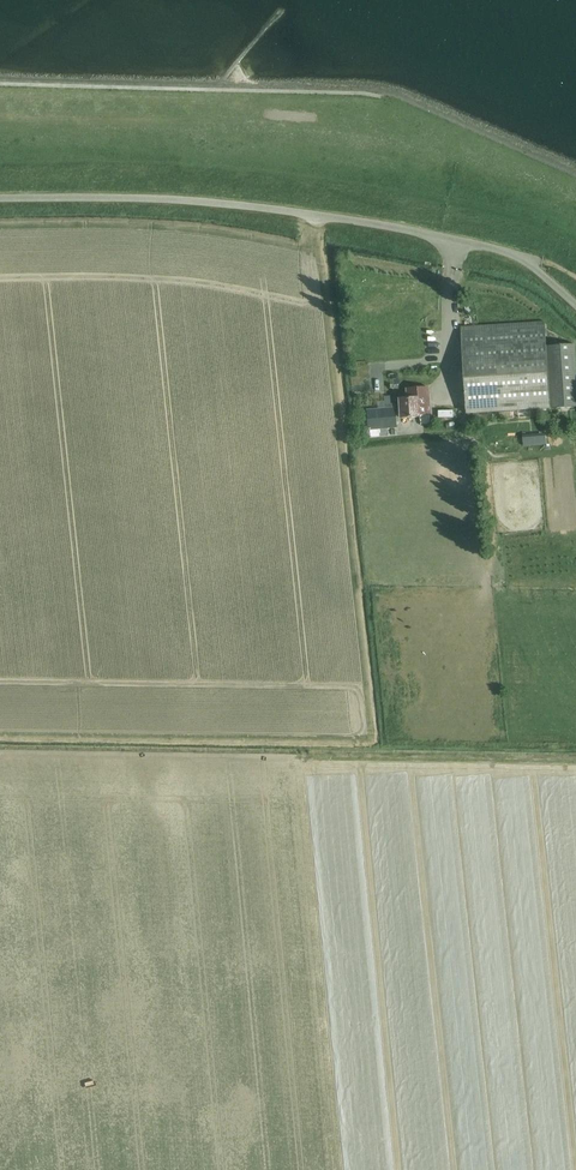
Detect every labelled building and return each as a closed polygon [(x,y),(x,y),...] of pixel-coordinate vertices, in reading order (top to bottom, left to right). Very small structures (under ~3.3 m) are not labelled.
[(466,414),(575,406),(575,372),(574,344),(546,346),(544,322),(460,328),(466,414)] [(430,416),(430,407),(428,387),(407,389),(408,399),(400,400),(401,419),(420,417),(430,416)] [(385,409),(366,411),(367,431),(396,429),(395,409),(391,409),(385,409)] [(553,419),(553,420),(554,420),(558,423),(561,419),(562,417),(556,414),(553,419)]
